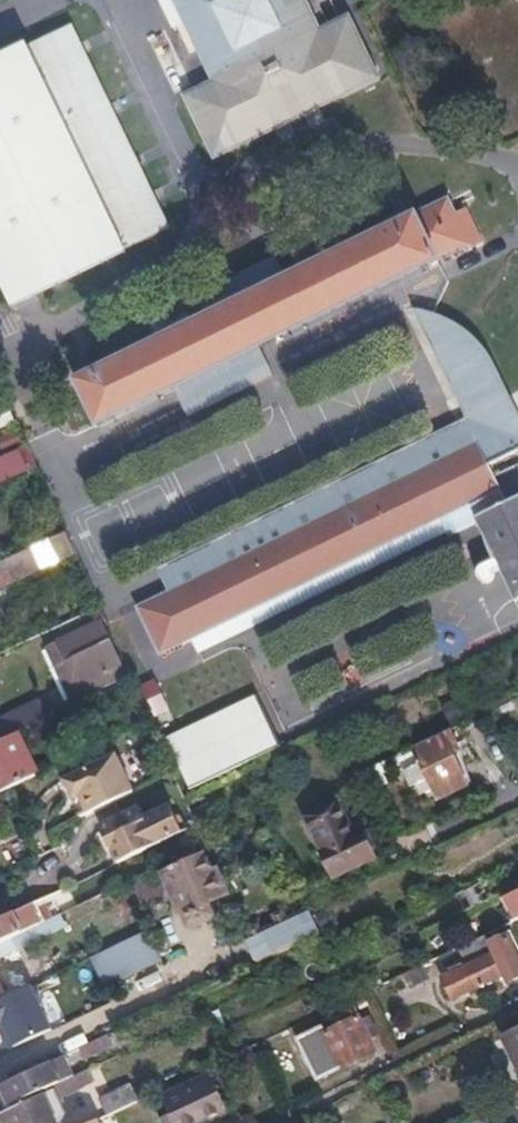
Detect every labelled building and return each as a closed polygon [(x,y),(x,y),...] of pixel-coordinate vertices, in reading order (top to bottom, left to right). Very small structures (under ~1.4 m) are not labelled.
[(304,0),(176,0),(213,80),(186,94),(215,155),(376,77),(348,15),(318,29),(304,0)] [(73,26),(29,46),(28,43),(0,55),(0,278),(14,306),(171,231),(73,26)] [(452,214),(445,199),(296,272),(287,252),(212,287),(221,309),(76,378),(97,423),(401,277),(465,245),(466,245),(452,214)] [(312,204),(303,231),(306,238),(333,247),(344,215),(312,204)] [(464,208),(452,214),(466,245),(465,245),(467,248),(480,242),(464,208)] [(416,305),(423,318),(438,310),(432,308),(416,305)] [(423,318),(468,413),(187,549),(184,564),(163,573),(170,590),(137,606),(157,650),(192,633),(441,514),(448,529),(450,533),(479,519),(495,558),(477,569),(482,576),(490,578),(495,569),(502,568),(515,596),(517,595),(517,497),(512,497),(511,495),(508,496),(491,505),(486,492),(502,484),(492,460),(517,448),(517,406),(489,347),(469,326),(454,317),(438,310),(423,318)] [(5,451),(0,454),(0,478),(14,472),(5,451)] [(491,505),(508,496),(502,484),(486,492),(491,505)] [(441,514),(192,633),(198,648),(237,630),(448,529),(441,514)] [(184,564),(187,549),(159,562),(163,573),(184,564)] [(0,559),(0,585),(12,580),(2,558),(0,559)] [(62,661),(109,638),(101,619),(53,640),(62,661)] [(62,661),(56,664),(70,696),(107,679),(104,671),(121,663),(109,638),(62,661)] [(47,643),(56,664),(62,661),(53,640),(47,643)] [(124,671),(121,663),(104,671),(107,679),(124,671)] [(261,694),(169,733),(190,785),(283,746),(261,694)] [(51,714),(43,697),(0,717),(0,739),(19,730),(51,714)] [(449,722),(466,716),(459,698),(443,703),(449,722)] [(451,726),(413,744),(438,796),(475,779),(451,726)] [(10,785),(39,771),(19,730),(0,739),(0,790),(10,785)] [(82,797),(127,776),(115,752),(63,777),(67,787),(71,796),(80,793),(82,797)] [(131,790),(134,788),(127,776),(82,797),(89,810),(113,799),(131,790)] [(60,791),(67,787),(63,777),(55,780),(60,791)] [(24,813),(10,785),(0,790),(0,824),(24,813)] [(131,790),(113,799),(118,814),(98,824),(103,834),(142,814),(131,790)] [(71,796),(74,801),(82,797),(80,793),(71,796)] [(82,797),(74,801),(80,815),(89,810),(82,797)] [(352,832),(336,801),(306,816),(334,874),(375,854),(362,827),(352,832)] [(181,830),(167,802),(142,814),(103,834),(115,862),(181,830)] [(224,893),(213,863),(205,867),(201,857),(166,874),(182,910),(183,912),(188,910),(195,922),(208,917),(208,910),(204,902),(224,893)] [(509,895),(517,913),(517,890),(509,895)] [(0,918),(0,942),(8,938),(44,921),(36,900),(0,918)] [(320,931),(307,905),(248,933),(260,960),(320,931)] [(151,931),(96,952),(108,983),(163,962),(151,931)] [(489,946),(485,934),(457,947),(463,958),(489,946)] [(489,946),(492,953),(459,968),(467,988),(501,972),(506,982),(517,975),(517,960),(507,937),(489,946)] [(8,938),(0,942),(0,951),(11,946),(8,938)] [(424,977),(419,966),(404,973),(410,984),(424,977)] [(14,990),(10,981),(0,985),(0,997),(14,990)] [(373,1050),(353,1008),(330,1018),(331,1024),(300,1038),(317,1077),(373,1050)] [(129,1036),(124,1025),(106,1034),(111,1044),(129,1036)] [(503,1034),(517,1066),(517,1027),(503,1034)] [(0,1085),(0,1099),(4,1108),(50,1086),(70,1077),(60,1056),(0,1085)] [(86,1069),(70,1077),(50,1086),(56,1098),(92,1081),(86,1069)] [(210,1074),(192,1082),(201,1101),(219,1093),(210,1074)] [(160,1089),(155,1091),(158,1097),(192,1082),(189,1075),(160,1089)] [(161,1122),(211,1122),(229,1114),(219,1093),(201,1101),(192,1082),(158,1097),(163,1108),(155,1112),(161,1122)] [(122,1107),(135,1101),(127,1083),(101,1096),(108,1113),(122,1107)] [(0,1110),(6,1122),(57,1122),(65,1119),(56,1098),(50,1086),(4,1108),(0,1110)] [(147,1095),(135,1101),(122,1107),(130,1122),(133,1122),(155,1112),(147,1095)]
